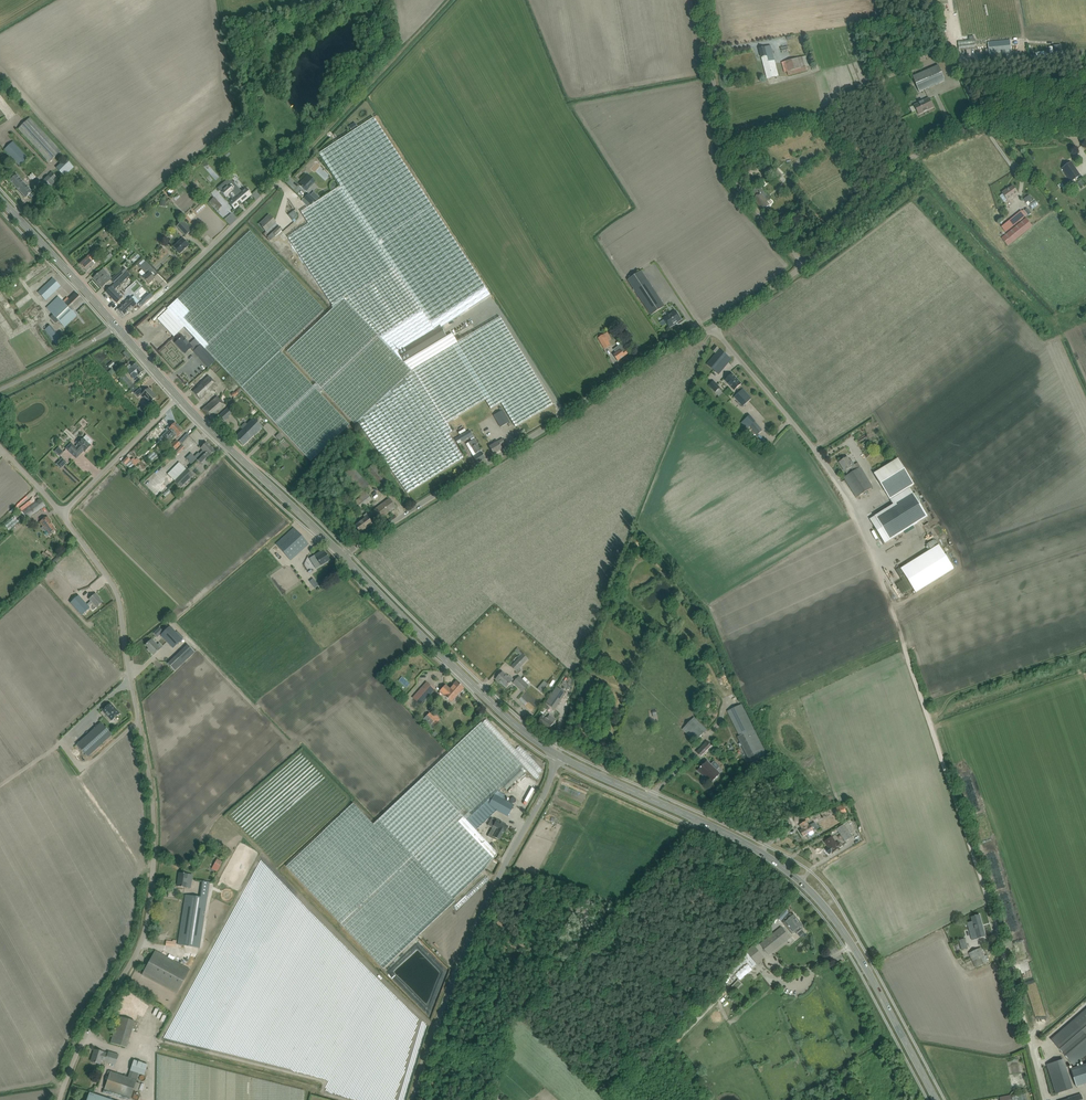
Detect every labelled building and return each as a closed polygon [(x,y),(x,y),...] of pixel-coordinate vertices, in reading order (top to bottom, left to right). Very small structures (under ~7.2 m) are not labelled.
[(959,49),(975,47),(974,40),(958,42),(959,49)] [(1066,41),(1054,42),(1055,52),(1067,51),(1066,41)] [(759,49),(767,79),(778,76),(771,46),(759,49)] [(989,59),(1012,57),(1011,46),(988,48),(989,59)] [(782,63),(785,72),(787,72),(788,75),(807,70),(806,67),(809,66),(806,56),(782,63)] [(919,92),(945,81),(938,65),(912,77),(919,92)] [(927,110),(933,107),(929,98),(923,101),(922,100),(921,99),(919,100),(919,101),(919,103),(914,105),(918,114),(924,112),(924,111),(926,110),(927,111),(927,110)] [(404,488),(407,493),(463,458),(448,434),(452,432),(446,423),(485,399),(491,409),(501,403),(516,427),(552,405),(499,317),(457,342),(451,333),(446,336),(441,327),(490,295),(373,117),(319,153),(340,186),(301,212),(308,224),(288,237),(333,306),(332,306),(333,308),(287,351),(353,422),(354,421),(356,423),(357,422),(404,488)] [(17,129),(48,163),(61,152),(30,118),(17,129)] [(4,149),(20,166),(28,158),(13,141),(4,149)] [(74,167),(66,159),(56,168),(64,177),(74,167)] [(1080,175),(1075,178),(1071,172),(1076,169),(1071,162),(1062,169),(1071,182),(1080,175)] [(774,173),(780,179),(784,176),(777,170),(774,173)] [(58,179),(52,173),(40,183),(47,190),(58,179)] [(26,198),(29,195),(30,197),(32,197),(34,196),(34,194),(32,192),(16,175),(10,181),(26,198)] [(308,175),(305,178),(306,178),(300,185),(306,192),(315,182),(308,175)] [(219,189),(226,197),(233,190),(229,185),(230,183),(228,181),(219,189)] [(763,211),(766,208),(767,209),(768,208),(767,208),(770,206),(766,201),(767,200),(768,200),(768,199),(768,198),(768,197),(768,196),(767,195),(759,186),(753,191),(757,196),(753,199),(763,211)] [(1013,186),(1009,189),(1007,190),(1006,190),(1002,193),(1008,201),(1018,193),(1013,186)] [(251,194),(246,188),(240,193),(239,191),(234,195),(235,197),(229,202),(234,209),(251,194)] [(222,206),(208,192),(203,197),(217,211),(222,206)] [(304,199),(311,205),(315,200),(308,194),(304,199)] [(1001,226),(1005,231),(1025,216),(1026,216),(1028,215),(1031,213),(1027,208),(1022,212),(1021,210),(1001,226)] [(290,216),(294,222),(300,218),(296,212),(290,216)] [(269,215),(266,218),(267,218),(260,225),(266,231),(275,222),(269,215)] [(1002,237),(1007,244),(1032,225),(1026,218),(1002,237)] [(185,236),(192,230),(183,220),(176,226),(185,236)] [(279,227),(273,232),(276,235),(282,230),(279,227)] [(157,319),(171,334),(174,337),(184,327),(195,339),(190,344),(183,336),(176,342),(181,348),(181,349),(185,353),(192,347),(195,350),(193,351),(208,368),(216,361),(239,386),(241,388),(243,390),(311,461),(349,425),(280,351),(324,310),(250,231),(157,319)] [(280,237),(274,243),(279,248),(281,246),(279,244),(283,239),(280,237)] [(182,238),(173,247),(180,254),(189,245),(182,238)] [(94,264),(90,260),(98,254),(95,250),(79,264),(86,272),(90,268),(91,268),(91,267),(94,264)] [(102,258),(105,262),(112,257),(108,252),(102,258)] [(145,262),(141,266),(140,268),(146,275),(143,278),(149,284),(155,279),(149,273),(153,269),(145,262)] [(102,287),(110,280),(111,279),(103,270),(101,272),(100,272),(93,278),(102,287)] [(120,271),(111,279),(110,280),(114,283),(123,274),(120,271)] [(641,271),(628,280),(651,315),(665,306),(641,271)] [(38,292),(45,301),(61,286),(53,278),(38,292)] [(106,291),(117,303),(122,298),(111,287),(106,291)] [(46,307),(53,315),(50,317),(56,323),(59,321),(64,327),(77,316),(72,311),(83,301),(76,293),(69,300),(67,298),(63,302),(58,296),(46,307)] [(140,303),(137,305),(140,308),(142,306),(153,297),(150,293),(140,303)] [(137,304),(131,297),(126,302),(126,303),(118,310),(124,316),(137,304)] [(664,318),(670,327),(681,320),(675,311),(664,318)] [(45,330),(60,348),(65,344),(50,326),(45,330)] [(604,334),(598,338),(605,349),(611,346),(604,334)] [(621,350),(613,355),(618,361),(625,356),(629,353),(626,349),(622,352),(621,350)] [(719,374),(731,359),(729,357),(726,354),(719,349),(716,353),(707,364),(706,364),(719,374)] [(135,364),(132,367),(130,365),(126,368),(126,369),(128,371),(127,371),(134,379),(142,372),(135,364)] [(725,380),(734,390),(741,384),(732,373),(725,380)] [(129,388),(131,390),(135,387),(124,374),(120,378),(129,388)] [(217,386),(209,376),(200,384),(201,384),(193,392),(200,400),(211,390),(212,391),(217,386)] [(720,388),(714,381),(709,385),(715,392),(720,388)] [(241,391),(243,390),(241,388),(239,386),(234,391),(234,390),(230,392),(229,395),(230,398),(233,399),(241,391)] [(138,397),(142,395),(149,403),(156,397),(149,389),(149,388),(144,392),(140,388),(134,393),(138,397)] [(734,397),(743,406),(752,398),(743,389),(734,397)] [(204,413),(211,419),(215,415),(226,404),(220,399),(217,401),(214,398),(206,406),(202,410),(204,413)] [(494,415),(500,427),(509,422),(501,407),(499,408),(501,411),(494,415)] [(227,409),(219,416),(224,422),(229,418),(228,416),(231,414),(227,409)] [(750,427),(757,435),(763,430),(750,415),(741,423),(747,430),(750,427)] [(253,418),(242,429),(243,430),(235,438),(243,446),(254,434),(255,435),(262,427),(253,418)] [(154,431),(157,434),(166,425),(163,422),(154,431)] [(161,437),(164,441),(179,427),(175,423),(169,428),(171,431),(168,433),(167,431),(161,437)] [(184,431),(179,427),(164,441),(167,445),(172,440),(171,439),(176,435),(178,437),(184,431)] [(455,441),(457,444),(472,435),(470,431),(454,439),(455,441)] [(180,445),(181,446),(186,440),(183,437),(178,442),(177,440),(169,449),(173,453),(180,445)] [(85,452),(90,446),(83,439),(80,442),(79,440),(78,440),(76,442),(76,443),(77,445),(78,446),(76,448),(71,444),(66,449),(76,458),(81,453),(83,450),(85,452)] [(505,442),(503,439),(498,441),(489,447),(493,454),(502,449),(500,445),(505,442)] [(197,460),(210,447),(206,443),(201,448),(203,450),(199,454),(198,453),(194,457),(191,453),(186,459),(192,465),(197,460)] [(474,445),(473,445),(474,446),(471,447),(472,447),(469,449),(472,455),(476,453),(477,455),(473,457),(477,463),(485,458),(481,452),(481,453),(480,451),(476,444),(474,445)] [(179,458),(188,449),(184,446),(176,455),(179,458)] [(215,451),(210,447),(197,460),(201,464),(209,457),(215,451)] [(63,452),(59,448),(55,452),(60,456),(63,452)] [(847,457),(839,462),(847,475),(844,477),(856,497),(873,487),(858,463),(854,465),(851,460),(850,461),(847,457)] [(141,462),(137,458),(136,460),(134,458),(130,461),(135,466),(139,463),(141,462)] [(66,463),(62,459),(57,464),(61,468),(66,463)] [(870,519),(885,543),(927,517),(918,501),(920,500),(915,492),(913,494),(910,488),(909,487),(914,484),(897,459),(874,473),(893,505),(870,519)] [(187,470),(180,463),(168,475),(175,482),(187,470)] [(389,480),(374,463),(366,470),(381,487),(389,480)] [(187,470),(175,482),(181,488),(191,479),(187,474),(189,472),(187,470)] [(372,500),(364,490),(351,500),(359,510),(372,500)] [(358,523),(354,526),(360,533),(364,530),(375,522),(375,523),(396,507),(389,498),(382,504),(369,513),(368,512),(363,516),(365,518),(359,523),(358,523)] [(27,519),(45,506),(40,499),(22,512),(27,519)] [(40,522),(43,527),(41,528),(45,532),(47,530),(49,534),(55,530),(50,522),(51,522),(47,517),(41,522),(40,522)] [(6,526),(11,531),(20,523),(16,518),(6,526)] [(309,544),(294,528),(275,544),(290,561),(309,544)] [(903,544),(896,548),(897,550),(893,553),(895,557),(907,550),(903,544)] [(916,592),(954,569),(949,561),(951,560),(947,553),(945,555),(939,545),(901,569),(916,592)] [(309,558),(313,564),(318,561),(321,566),(330,560),(323,550),(315,555),(314,555),(309,558)] [(55,564),(61,559),(58,556),(52,561),(55,564)] [(310,581),(315,588),(319,585),(313,579),(310,581)] [(102,602),(99,599),(98,597),(95,594),(89,599),(91,601),(87,605),(79,596),(70,603),(82,615),(90,608),(89,607),(93,604),(97,608),(102,602)] [(170,626),(160,635),(173,648),(182,639),(170,626)] [(153,655),(162,647),(159,644),(157,645),(152,639),(147,644),(147,643),(146,644),(146,645),(151,650),(150,651),(153,655)] [(174,671),(194,652),(188,645),(168,664),(174,671)] [(511,667),(518,673),(520,670),(519,669),(528,659),(523,654),(511,667)] [(507,687),(512,681),(509,678),(508,679),(501,673),(497,678),(507,687)] [(522,692),(529,685),(519,676),(513,683),(522,692)] [(726,676),(719,679),(721,685),(728,682),(726,676)] [(542,692),(549,684),(544,681),(538,689),(542,692)] [(413,698),(420,705),(434,689),(427,682),(413,698)] [(446,687),(442,691),(445,694),(444,695),(451,702),(464,688),(456,682),(449,689),(446,687)] [(555,710),(566,693),(557,687),(546,704),(555,710)] [(110,704),(103,711),(111,720),(118,714),(112,708),(113,707),(110,704)] [(727,711),(740,736),(738,737),(752,764),(764,757),(763,755),(766,754),(741,704),(727,711)] [(714,709),(709,713),(712,717),(717,713),(714,709)] [(432,713),(424,722),(433,730),(442,720),(437,714),(435,716),(432,713)] [(549,730),(556,719),(550,715),(547,718),(543,715),(538,722),(549,730)] [(685,726),(698,739),(704,733),(691,720),(685,726)] [(112,735),(101,722),(76,745),(87,757),(112,735)] [(497,852),(476,830),(496,810),(488,806),(494,794),(497,791),(502,786),(506,791),(527,771),(481,722),(373,824),(353,803),(286,866),(383,969),(418,936),(455,901),(454,899),(484,871),(484,870),(497,852)] [(712,747),(707,741),(697,752),(702,757),(712,747)] [(707,761),(701,767),(700,767),(701,768),(698,770),(711,783),(720,774),(707,761)] [(717,761),(713,764),(719,770),(722,767),(717,761)] [(514,805),(494,794),(488,806),(496,810),(507,817),(514,805)] [(497,820),(496,821),(492,818),(487,825),(492,828),(487,836),(488,837),(488,836),(492,839),(493,837),(499,840),(504,832),(505,832),(508,826),(497,820)] [(809,826),(806,821),(800,825),(802,829),(800,831),(803,837),(808,834),(809,836),(815,833),(814,831),(810,825),(809,826)] [(837,829),(846,842),(852,837),(850,834),(854,831),(847,822),(837,829)] [(824,842),(825,841),(829,847),(828,847),(832,853),(842,847),(838,842),(836,843),(832,836),(824,842)] [(219,860),(214,870),(220,873),(225,863),(219,860)] [(188,874),(179,873),(178,879),(179,879),(178,881),(177,886),(186,888),(189,888),(190,883),(187,883),(188,874)] [(178,944),(200,948),(209,882),(203,881),(201,897),(185,895),(178,944)] [(707,886),(702,891),(706,894),(711,890),(707,886)] [(785,910),(778,918),(781,921),(788,913),(785,910)] [(792,916),(790,914),(785,918),(787,920),(784,923),(792,933),(798,929),(799,928),(802,925),(794,915),(792,916)] [(980,915),(971,917),(973,926),(969,927),(972,940),(985,936),(980,915)] [(769,954),(790,938),(781,927),(761,944),(769,954)] [(958,928),(952,930),(955,939),(961,937),(958,928)] [(968,948),(965,938),(959,940),(962,950),(968,948)] [(764,958),(753,945),(747,951),(757,964),(764,958)] [(829,951),(831,956),(840,951),(838,947),(829,951)] [(980,947),(968,953),(975,968),(987,962),(980,947)] [(176,994),(190,969),(155,950),(142,975),(176,994)] [(1051,1040),(1073,1066),(1085,1055),(1085,1009),(1051,1040)] [(110,1043),(127,1048),(135,1021),(118,1016),(110,1043)] [(107,1055),(103,1054),(104,1052),(95,1049),(91,1061),(100,1064),(101,1060),(106,1061),(105,1062),(115,1065),(119,1055),(109,1051),(107,1055)] [(139,1073),(144,1075),(147,1065),(134,1060),(130,1071),(128,1077),(110,1071),(110,1072),(108,1071),(107,1075),(109,1076),(104,1089),(131,1098),(133,1090),(138,1091),(140,1083),(136,1082),(137,1080),(136,1080),(139,1073)] [(1056,1093),(1068,1090),(1059,1060),(1047,1064),(1056,1093)] [(1070,1069),(1075,1087),(1085,1083),(1085,1064),(1070,1069)]
